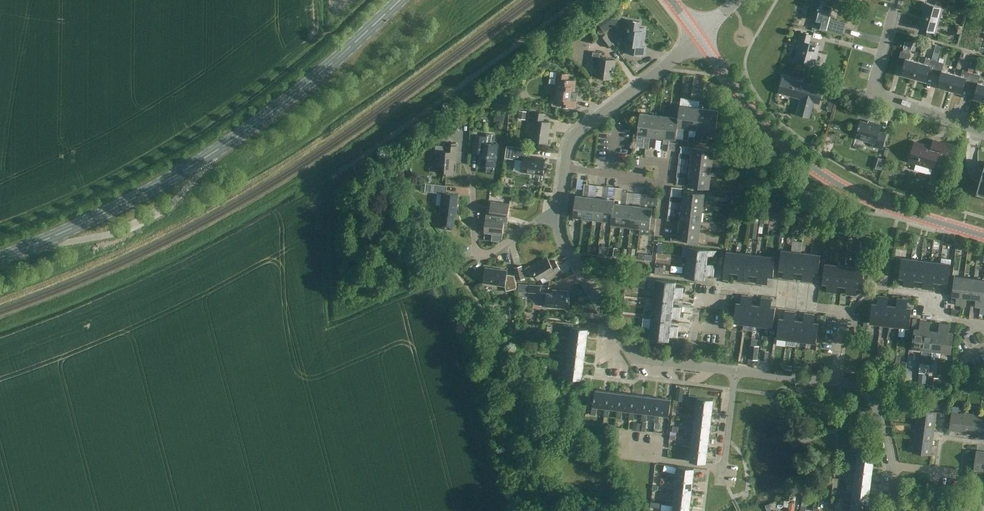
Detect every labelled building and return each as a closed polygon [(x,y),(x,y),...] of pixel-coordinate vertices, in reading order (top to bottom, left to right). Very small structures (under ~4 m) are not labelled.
[(835,0),(806,0),(806,2),(811,4),(808,17),(814,19),(812,25),(834,31),(842,33),(844,25),(829,21),(830,17),(835,0)] [(949,2),(944,0),(936,0),(934,4),(926,2),(922,14),(938,19),(942,6),(947,8),(948,6),(949,3),(949,2)] [(935,30),(938,19),(922,14),(919,26),(928,29),(926,35),(939,38),(941,32),(935,30)] [(597,21),(602,28),(607,24),(602,17),(597,21)] [(625,52),(644,54),(645,46),(642,46),(644,31),(639,30),(640,21),(623,19),(621,28),(628,29),(625,52)] [(954,32),(960,34),(963,26),(956,24),(954,32)] [(794,60),(813,65),(819,45),(809,42),(811,35),(796,31),(793,41),(799,43),(795,58),(789,56),(788,60),(793,62),(794,60)] [(600,38),(608,48),(612,45),(605,35),(600,38)] [(910,49),(911,49),(913,43),(905,41),(902,50),(909,52),(910,49)] [(615,59),(599,57),(600,52),(593,51),(592,60),(594,60),(593,67),(598,68),(596,77),(612,79),(615,59)] [(913,77),(918,61),(910,59),(911,53),(901,51),(898,63),(904,65),(901,73),(913,77)] [(934,73),(937,60),(926,57),(925,63),(918,61),(913,77),(925,80),(928,72),(934,73)] [(949,89),(953,74),(942,71),(944,62),(937,60),(934,73),(940,75),(937,85),(949,89)] [(970,64),(968,71),(973,73),(974,73),(976,65),(970,64)] [(970,85),(973,73),(968,71),(962,70),(961,76),(953,74),(949,89),(962,92),(964,84),(970,85)] [(557,105),(576,107),(578,91),(574,90),(575,80),(568,79),(568,74),(557,72),(554,100),(557,100),(557,105)] [(978,82),(980,75),(974,73),(973,73),(970,85),(976,87),(973,98),(983,101),(983,84),(978,82)] [(811,77),(810,83),(783,76),(778,92),(800,98),(796,113),(809,117),(813,102),(818,103),(824,81),(811,77)] [(686,129),(689,106),(680,105),(678,117),(679,117),(677,126),(678,126),(684,127),(684,128),(686,129)] [(696,129),(699,107),(689,106),(686,129),(684,128),(683,133),(688,134),(689,128),(696,129)] [(706,131),(708,109),(699,107),(696,129),(703,130),(703,131),(706,131)] [(708,136),(707,142),(708,131),(715,131),(718,110),(708,109),(706,131),(703,131),(702,136),(708,136)] [(526,119),(527,111),(519,110),(518,118),(526,119)] [(532,140),(548,142),(551,122),(543,121),(544,113),(533,112),(532,122),(535,123),(532,140)] [(503,123),(505,114),(495,113),(494,122),(503,123)] [(647,136),(650,114),(640,113),(637,134),(645,135),(645,136),(647,136)] [(657,136),(660,115),(650,114),(647,136),(645,136),(644,142),(649,142),(650,135),(657,136)] [(664,137),(664,138),(666,138),(669,116),(660,115),(657,136),(664,137)] [(679,117),(678,117),(669,116),(666,138),(664,138),(663,144),(668,144),(669,138),(677,138),(678,126),(677,126),(679,117)] [(480,129),(487,131),(489,123),(482,121),(480,129)] [(873,123),(873,124),(860,121),(855,137),(871,142),(870,146),(882,149),(886,134),(879,132),(881,125),(873,123)] [(487,136),(475,135),(473,147),(480,148),(478,164),(485,165),(485,171),(486,173),(492,174),(493,173),(494,166),(495,166),(498,144),(486,142),(487,136)] [(937,155),(944,157),(948,144),(933,140),(931,146),(914,142),(909,161),(934,168),(937,155)] [(454,159),(456,159),(457,146),(445,145),(445,151),(438,150),(436,172),(453,174),(454,159)] [(521,171),(544,174),(546,159),(527,156),(528,148),(507,145),(506,158),(522,160),(521,171)] [(690,156),(712,159),(713,149),(693,147),(692,154),(691,154),(690,156)] [(691,154),(685,153),(685,159),(691,159),(690,166),(711,169),(712,159),(690,156),(691,154)] [(738,161),(756,164),(757,155),(746,154),(746,155),(739,154),(738,161)] [(711,169),(690,166),(690,173),(689,173),(688,175),(710,178),(711,169)] [(683,172),(682,177),(689,178),(688,185),(709,188),(710,178),(688,175),(689,173),(683,172)] [(454,214),(455,207),(457,194),(445,193),(446,186),(433,184),(432,191),(439,192),(441,192),(441,193),(440,207),(439,212),(440,212),(438,227),(452,229),(454,214)] [(939,195),(941,188),(932,185),(930,192),(939,195)] [(586,195),(588,196),(589,191),(584,190),(583,195),(576,195),(574,216),(583,217),(586,195)] [(683,197),(682,197),(682,200),(703,202),(704,192),(684,190),(683,197)] [(608,198),(608,193),(603,192),(602,198),(596,197),(593,218),(602,220),(605,198),(608,198)] [(729,203),(744,205),(745,195),(730,194),(729,203)] [(588,196),(586,195),(583,217),(593,218),(596,197),(588,196)] [(682,200),(682,197),(676,196),(676,202),(683,203),(682,210),(702,212),(703,202),(682,200)] [(602,220),(611,221),(612,221),(614,203),(615,199),(608,198),(605,198),(602,220)] [(627,198),(621,198),(621,204),(614,203),(612,221),(611,221),(611,224),(621,225),(623,203),(626,204),(627,198)] [(640,206),(633,205),(630,226),(640,227),(642,206),(645,206),(646,200),(640,200),(640,206)] [(508,222),(510,207),(510,203),(491,201),(490,210),(487,209),(486,214),(497,215),(497,218),(497,220),(497,221),(508,222)] [(630,226),(633,205),(626,205),(626,204),(623,203),(621,225),(630,226)] [(645,207),(645,206),(642,206),(640,227),(639,233),(647,234),(649,232),(650,228),(650,223),(654,223),(655,217),(651,217),(652,207),(645,207)] [(676,216),(680,216),(680,219),(701,221),(702,212),(682,210),(677,209),(676,216)] [(768,222),(769,211),(762,211),(761,221),(768,222)] [(497,220),(497,218),(497,215),(486,214),(484,232),(494,233),(493,241),(498,241),(502,238),(502,234),(503,234),(504,225),(507,226),(508,222),(497,221),(497,220)] [(701,221),(680,219),(680,216),(676,216),(674,216),(673,221),(680,222),(680,228),(700,231),(701,221)] [(751,223),(750,231),(757,232),(758,224),(757,224),(751,223)] [(858,236),(860,224),(852,223),(851,235),(858,236)] [(700,231),(680,228),(679,236),(672,235),(671,240),(679,241),(679,238),(699,240),(700,231)] [(864,248),(876,249),(877,241),(865,240),(864,248)] [(598,253),(607,254),(608,246),(599,245),(598,253)] [(636,248),(628,247),(627,257),(634,257),(636,248)] [(688,257),(707,259),(708,254),(716,255),(716,250),(689,247),(688,257)] [(787,278),(791,251),(781,250),(779,269),(784,270),(783,277),(787,278)] [(730,271),(733,272),(736,252),(726,251),(723,279),(728,279),(730,271)] [(798,271),(801,252),(791,251),(787,278),(793,279),(794,271),(798,271)] [(743,281),(746,253),(736,252),(733,272),(739,272),(738,280),(743,281)] [(810,253),(801,252),(798,271),(802,272),(801,280),(807,281),(810,253)] [(753,274),(756,254),(746,253),(743,281),(748,282),(749,274),(753,274)] [(820,255),(810,253),(807,281),(812,281),(813,273),(817,274),(820,255)] [(756,254),(753,274),(758,275),(757,283),(762,284),(766,256),(756,254)] [(551,263),(547,256),(531,266),(538,278),(539,279),(542,284),(548,281),(562,272),(559,266),(556,261),(551,263)] [(775,257),(766,256),(762,284),(767,284),(768,276),(773,277),(775,257)] [(687,267),(714,270),(715,264),(707,263),(707,259),(688,257),(687,267)] [(903,286),(907,286),(911,259),(901,258),(900,269),(898,277),(904,278),(903,286)] [(911,259),(907,286),(913,287),(914,279),(918,280),(921,260),(911,259)] [(921,260),(918,280),(923,280),(922,288),(927,289),(931,261),(921,260)] [(931,261),(927,289),(933,290),(933,282),(938,282),(940,263),(931,261)] [(832,293),(835,265),(825,263),(823,283),(827,284),(826,292),(832,293)] [(950,264),(940,263),(938,282),(942,283),(941,291),(947,291),(950,264)] [(663,274),(664,265),(656,264),(655,273),(663,274)] [(514,267),(518,280),(525,278),(522,265),(514,267)] [(845,266),(835,265),(832,293),(837,293),(838,285),(843,286),(845,266)] [(851,295),(855,267),(845,266),(843,286),(846,286),(845,294),(851,295)] [(505,285),(507,291),(517,288),(514,275),(507,274),(507,270),(485,267),(483,282),(505,285)] [(714,270),(687,267),(686,277),(705,279),(706,274),(713,275),(714,270)] [(864,268),(855,267),(851,295),(856,295),(857,288),(862,288),(864,268)] [(955,304),(960,305),(963,278),(954,277),(952,296),(956,296),(955,304)] [(973,279),(963,278),(960,305),(966,306),(967,298),(971,298),(973,279)] [(656,289),(682,292),(683,287),(675,286),(676,282),(657,279),(656,289)] [(980,307),(983,280),(973,279),(971,298),(975,299),(974,307),(980,307)] [(540,292),(541,285),(519,284),(518,291),(528,292),(540,292)] [(654,299),(674,301),(674,297),(682,298),(682,292),(656,289),(654,299)] [(546,306),(570,308),(570,300),(568,300),(568,291),(555,290),(555,293),(544,293),(543,298),(547,299),(546,306)] [(734,322),(744,323),(747,296),(742,295),(741,303),(736,303),(734,322)] [(744,323),(753,325),(756,305),(751,304),(752,296),(747,296),(744,323)] [(870,323),(880,324),(883,296),(878,296),(877,304),(873,304),(870,323)] [(883,296),(880,324),(890,325),(892,306),(887,305),(888,297),(883,296)] [(756,305),(753,325),(763,326),(767,298),(761,298),(760,305),(756,305)] [(772,299),(767,298),(763,326),(773,327),(775,307),(771,307),(772,299)] [(900,327),(903,299),(897,298),(896,306),(892,306),(890,325),(900,327)] [(653,309),(680,312),(681,306),(673,305),(674,301),(654,299),(653,309)] [(903,299),(900,327),(909,328),(912,308),(906,307),(907,299),(903,299)] [(679,317),(680,312),(653,309),(652,319),(671,321),(672,316),(679,317)] [(787,339),(790,311),(785,311),(784,318),(779,318),(777,338),(787,339)] [(787,339),(797,340),(799,320),(795,319),(796,312),(790,311),(787,339)] [(799,320),(797,340),(806,341),(810,314),(804,313),(803,321),(799,320)] [(815,314),(810,314),(806,341),(817,343),(819,323),(814,322),(815,314)] [(651,328),(678,332),(679,326),(671,325),(671,321),(652,319),(651,328)] [(922,349),(925,322),(920,321),(919,329),(915,328),(912,348),(922,349)] [(932,350),(934,331),(929,330),(930,322),(925,322),(922,349),(932,350)] [(571,339),(586,341),(588,328),(573,327),(573,326),(564,324),(563,330),(572,331),(571,339)] [(938,331),(934,331),(932,350),(941,351),(944,324),(939,324),(938,331)] [(949,325),(944,324),(941,351),(951,353),(954,333),(948,333),(949,325)] [(550,335),(551,327),(544,326),(543,334),(550,335)] [(678,332),(651,328),(650,338),(669,340),(669,335),(677,336),(678,332)] [(571,339),(562,337),(561,342),(570,343),(569,351),(569,352),(585,354),(586,341),(571,339)] [(666,343),(657,342),(657,350),(665,350),(666,343)] [(757,359),(759,346),(751,345),(749,359),(757,359)] [(569,352),(569,351),(560,350),(559,354),(569,356),(568,363),(568,364),(583,366),(585,354),(569,352)] [(762,350),(760,359),(768,360),(769,351),(762,350)] [(895,355),(888,353),(886,364),(893,365),(895,355)] [(582,379),(583,366),(568,364),(568,363),(558,362),(558,367),(567,368),(566,377),(582,379)] [(938,384),(939,376),(930,376),(929,383),(938,384)] [(676,389),(675,400),(682,401),(684,389),(676,389)] [(606,407),(608,391),(595,390),(593,405),(592,405),(591,414),(596,415),(597,406),(605,407),(606,407)] [(618,409),(620,393),(608,391),(606,407),(605,407),(604,416),(608,416),(609,407),(618,408),(618,409)] [(631,410),(633,394),(620,393),(618,409),(616,418),(621,418),(622,409),(630,410),(631,410)] [(644,412),(645,396),(633,394),(631,410),(630,410),(629,419),(634,420),(635,411),(642,412),(644,412)] [(696,410),(712,412),(713,399),(698,398),(698,396),(689,395),(688,400),(697,401),(696,409),(696,410)] [(656,414),(658,397),(645,396),(644,412),(642,412),(641,421),(642,421),(646,421),(647,412),(655,413),(656,414)] [(656,414),(655,413),(654,422),(658,423),(659,414),(669,415),(671,399),(658,397),(656,414)] [(695,423),(710,425),(712,412),(696,410),(696,409),(687,408),(687,412),(696,413),(695,421),(695,423)] [(918,410),(916,424),(934,426),(936,412),(918,410)] [(950,430),(964,431),(966,413),(953,411),(950,430)] [(966,413),(964,431),(978,433),(980,415),(966,413)] [(693,435),(709,437),(710,425),(695,423),(695,421),(686,420),(685,425),(694,426),(693,434),(693,435)] [(642,423),(633,422),(632,430),(641,431),(642,423)] [(916,424),(914,437),(932,440),(934,426),(916,424)] [(691,448),(707,450),(709,437),(693,435),(693,434),(684,433),(684,438),(692,439),(692,447),(691,448)] [(932,440),(914,437),(912,451),(931,454),(932,440)] [(706,462),(707,450),(691,448),(692,447),(683,446),(682,450),(691,451),(690,461),(706,462)] [(983,470),(983,451),(976,450),(974,469),(983,470)] [(856,469),(872,471),(874,458),(858,457),(859,455),(849,454),(849,459),(857,460),(856,467),(856,469)] [(655,463),(654,471),(662,472),(662,464),(655,463)] [(676,479),(692,481),(694,468),(678,466),(677,476),(668,475),(667,479),(676,480),(676,479)] [(855,482),(870,484),(872,471),(856,469),(856,467),(848,466),(847,471),(856,472),(855,481),(855,482)] [(691,493),(692,481),(676,479),(676,480),(675,489),(666,488),(666,492),(675,493),(675,492),(691,493)] [(852,494),(869,496),(870,484),(855,482),(855,481),(846,480),(845,484),(854,485),(853,493),(852,494)] [(673,504),(689,506),(691,493),(675,492),(675,493),(674,501),(665,500),(664,504),(673,505),(673,504)] [(851,507),(867,509),(869,496),(852,494),(853,493),(844,492),(844,497),(852,498),(851,505),(851,507)]
